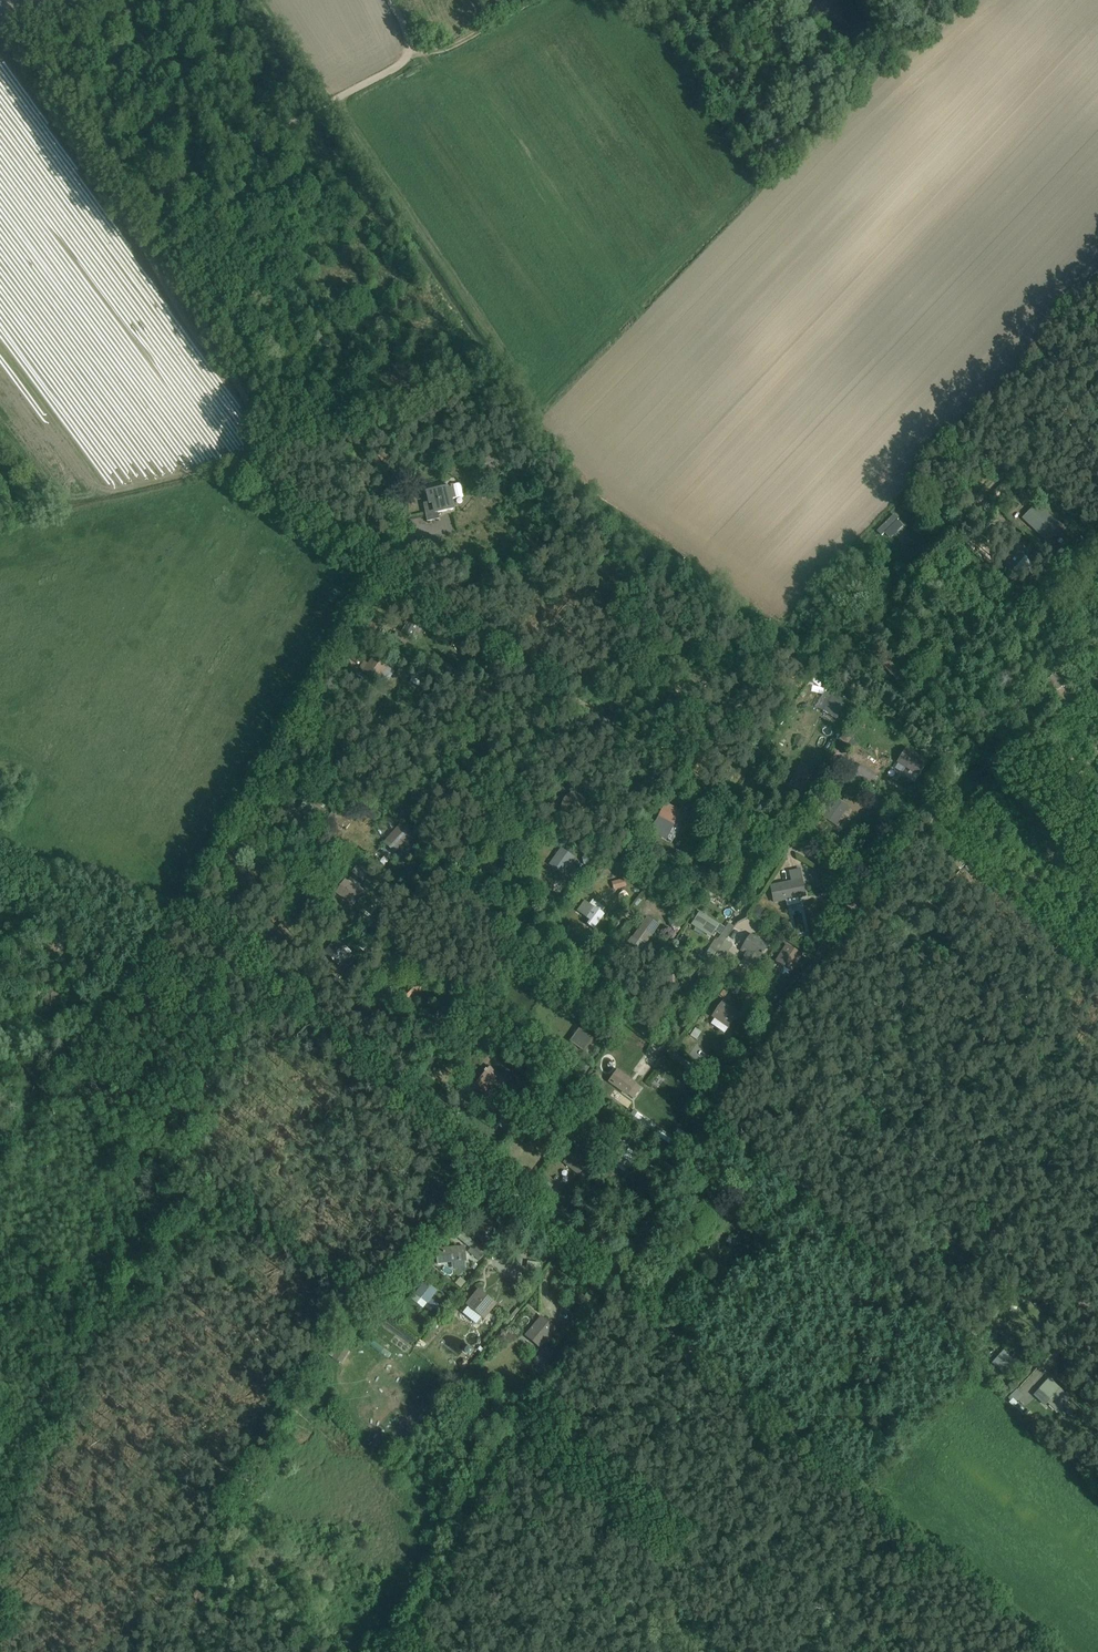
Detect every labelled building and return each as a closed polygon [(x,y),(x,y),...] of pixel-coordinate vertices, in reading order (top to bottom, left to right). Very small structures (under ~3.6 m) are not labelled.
[(1045,363),(1047,366),(1041,372),(1049,380),(1063,365),(1053,356),(1045,363)] [(960,448),(949,459),(962,471),(972,460),(960,448)] [(947,461),(939,470),(945,477),(954,467),(947,461)] [(460,484),(452,486),(455,500),(463,498),(460,484)] [(455,511),(450,487),(426,492),(428,503),(424,503),(426,523),(440,521),(439,514),(455,511)] [(910,498),(902,504),(911,515),(924,504),(913,492),(908,496),(910,498)] [(1097,506),(1097,496),(1095,493),(1088,500),(1096,507),(1097,506)] [(1023,519),(1045,540),(1058,526),(1037,505),(1023,519)] [(894,515),(877,532),(881,536),(885,533),(889,537),(901,525),(898,521),(899,519),(894,515)] [(917,523),(911,528),(917,534),(924,528),(917,523)] [(434,539),(421,540),(422,550),(435,548),(434,539)] [(1014,570),(1016,567),(1021,562),(1027,568),(1034,562),(1028,556),(1029,554),(1016,541),(1000,558),(1014,570)] [(506,548),(505,557),(511,557),(511,559),(517,560),(518,546),(512,546),(511,548),(506,548)] [(1076,560),(1069,566),(1079,577),(1086,571),(1076,560)] [(392,631),(388,637),(393,640),(391,643),(396,647),(398,643),(406,648),(409,643),(405,641),(408,636),(396,628),(394,633),(392,631)] [(1020,643),(1027,634),(1020,629),(1013,638),(1020,643)] [(1053,659),(1046,652),(1041,657),(1049,664),(1053,659)] [(363,672),(377,682),(387,667),(373,658),(363,672)] [(440,675),(455,685),(461,675),(446,665),(440,675)] [(387,667),(377,682),(385,687),(394,672),(387,667)] [(401,668),(396,675),(405,682),(411,675),(401,668)] [(1057,692),(1062,687),(1059,684),(1052,675),(1051,677),(1047,680),(1057,692)] [(911,677),(902,686),(908,693),(917,683),(911,677)] [(430,697),(441,705),(447,697),(435,689),(430,697)] [(804,740),(798,736),(797,737),(786,731),(782,737),(794,743),(794,745),(799,748),(801,744),(807,747),(809,743),(804,740)] [(843,734),(839,740),(851,750),(856,743),(843,734)] [(857,754),(861,758),(868,750),(864,746),(857,754)] [(907,747),(896,763),(898,764),(895,769),(902,773),(905,768),(909,771),(905,778),(914,783),(928,761),(907,747)] [(346,766),(353,770),(357,763),(351,759),(346,766)] [(802,793),(814,769),(801,762),(789,786),(802,793)] [(874,783),(878,778),(874,775),(875,775),(860,766),(856,772),(855,774),(856,774),(854,777),(867,785),(869,783),(870,783),(871,781),(874,783)] [(898,779),(901,773),(894,769),(891,775),(898,779)] [(408,801),(423,810),(431,797),(417,788),(408,801)] [(849,807),(835,798),(828,808),(822,805),(817,813),(822,816),(822,817),(836,826),(849,807)] [(321,809),(318,807),(307,799),(298,810),(309,818),(312,821),(321,809)] [(666,803),(650,833),(666,841),(682,812),(666,803)] [(889,812),(903,821),(906,815),(893,806),(889,812)] [(343,829),(350,819),(334,809),(328,819),(343,829)] [(409,846),(417,837),(401,823),(383,843),(395,854),(405,843),(409,846)] [(644,833),(647,826),(640,823),(636,830),(644,833)] [(617,844),(607,859),(614,864),(624,849),(617,844)] [(563,875),(575,858),(561,848),(548,865),(563,875)] [(661,861),(677,861),(677,853),(661,852),(661,861)] [(584,866),(590,864),(588,855),(582,857),(584,866)] [(358,865),(351,873),(363,882),(369,873),(358,865)] [(789,871),(791,882),(803,879),(801,869),(789,871)] [(344,880),(335,893),(354,906),(364,893),(358,889),(360,885),(351,878),(348,882),(344,880)] [(815,880),(818,895),(829,893),(826,878),(815,880)] [(799,899),(806,897),(803,879),(791,882),(770,886),(773,904),(786,902),(787,906),(799,903),(799,899)] [(624,880),(612,883),(614,891),(626,888),(624,880)] [(259,888),(255,882),(244,890),(248,896),(259,888)] [(276,911),(271,907),(278,899),(274,896),(268,903),(266,901),(261,907),(272,916),(276,911)] [(585,902),(578,912),(591,922),(588,927),(594,931),(604,916),(602,914),(605,909),(593,901),(590,905),(585,902)] [(758,919),(765,910),(758,905),(752,914),(758,919)] [(691,926),(711,938),(715,932),(720,935),(725,928),(719,925),(699,912),(691,926)] [(672,929),(686,923),(684,919),(682,915),(679,916),(668,921),(672,929)] [(289,938),(299,930),(289,918),(279,926),(289,938)] [(648,918),(628,944),(640,953),(659,926),(648,918)] [(710,966),(724,944),(723,944),(734,927),(728,924),(718,940),(721,942),(720,943),(718,942),(717,944),(713,942),(710,948),(704,957),(710,961),(704,971),(706,972),(710,966)] [(751,935),(740,952),(742,953),(745,955),(743,958),(749,964),(756,966),(769,946),(751,935)] [(47,950),(66,958),(71,946),(52,938),(47,950)] [(326,953),(340,965),(350,953),(336,941),(326,953)] [(717,971),(733,946),(732,945),(726,941),(724,944),(710,966),(717,971)] [(775,962),(792,973),(802,957),(809,961),(811,956),(797,948),(795,951),(786,945),(775,962)] [(21,980),(29,970),(24,967),(18,961),(9,971),(19,979),(21,980)] [(750,970),(743,982),(748,985),(755,973),(750,970)] [(666,972),(667,990),(677,990),(677,972),(666,972)] [(411,1004),(429,987),(417,975),(400,992),(411,1004)] [(693,985),(702,991),(706,986),(697,980),(693,985)] [(748,1003),(756,992),(749,988),(742,999),(748,1003)] [(43,993),(39,1003),(51,1007),(53,1003),(58,1005),(61,996),(48,991),(46,994),(43,993)] [(714,1020),(711,1025),(724,1034),(728,1029),(739,1014),(731,1008),(732,1006),(724,1000),(711,1018),(714,1020)] [(590,1048),(598,1039),(580,1026),(573,1035),(590,1048)] [(695,1029),(690,1037),(697,1041),(702,1033),(695,1029)] [(546,1039),(542,1045),(557,1056),(561,1050),(546,1039)] [(411,1069),(421,1068),(419,1053),(409,1055),(411,1069)] [(582,1079),(590,1068),(585,1065),(578,1076),(582,1079)] [(490,1088),(496,1093),(505,1081),(489,1068),(475,1084),(485,1093),(490,1088)] [(609,1084),(627,1097),(628,1096),(633,1100),(641,1089),(617,1072),(609,1084)] [(596,1084),(603,1081),(598,1073),(592,1076),(596,1084)] [(615,1092),(611,1097),(620,1104),(624,1098),(615,1092)] [(652,1132),(659,1138),(663,1132),(656,1127),(634,1111),(630,1115),(639,1122),(652,1132)] [(503,1118),(497,1126),(507,1134),(514,1127),(515,1128),(521,1121),(512,1113),(506,1120),(503,1118)] [(538,1113),(528,1127),(546,1140),(553,1130),(548,1126),(551,1122),(538,1113)] [(573,1136),(579,1129),(576,1126),(570,1133),(573,1136)] [(579,1129),(573,1136),(571,1138),(579,1144),(588,1133),(580,1127),(579,1129)] [(674,1134),(684,1141),(687,1140),(689,1137),(678,1128),(674,1134)] [(522,1144),(528,1136),(523,1132),(517,1141),(522,1144)] [(674,1139),(663,1132),(659,1138),(670,1145),(674,1139)] [(617,1165),(625,1171),(630,1164),(643,1148),(635,1142),(622,1158),(617,1165)] [(581,1171),(592,1158),(579,1147),(568,1161),(581,1171)] [(693,1201),(690,1205),(699,1210),(701,1206),(693,1201)] [(488,1221),(474,1236),(482,1244),(485,1241),(487,1243),(497,1233),(492,1228),(493,1226),(488,1221)] [(479,1261),(486,1253),(474,1243),(462,1233),(457,1239),(470,1249),(467,1252),(479,1261)] [(464,1247),(435,1250),(437,1266),(452,1264),(452,1271),(466,1269),(465,1262),(466,1262),(464,1247)] [(527,1262),(526,1269),(538,1271),(540,1264),(527,1262)] [(427,1304),(434,1308),(436,1310),(439,1305),(437,1304),(431,1300),(437,1291),(425,1281),(415,1295),(427,1304)] [(480,1294),(463,1314),(476,1325),(493,1305),(480,1294)] [(353,1329),(357,1323),(351,1319),(347,1325),(353,1329)] [(541,1319),(525,1337),(539,1349),(555,1330),(541,1319)] [(976,1321),(967,1330),(975,1338),(984,1329),(976,1321)] [(545,1348),(534,1362),(542,1368),(553,1355),(545,1348)] [(1021,1361),(1006,1348),(995,1360),(991,1364),(1006,1377),(1021,1361)] [(538,1376),(527,1368),(516,1383),(526,1391),(538,1376)] [(1045,1377),(1037,1368),(1016,1387),(1024,1396),(1045,1377)] [(1057,1413),(1063,1407),(1070,1399),(1049,1379),(1039,1390),(1033,1396),(1044,1407),(1047,1404),(1057,1413)] [(1017,1390),(1008,1398),(1011,1401),(1009,1403),(1014,1408),(1017,1405),(1016,1403),(1023,1397),(1017,1390)]
